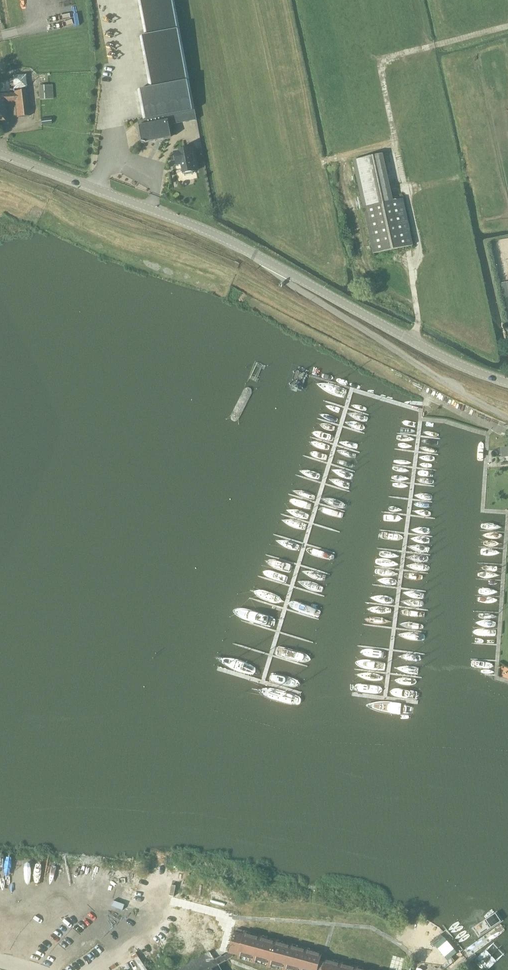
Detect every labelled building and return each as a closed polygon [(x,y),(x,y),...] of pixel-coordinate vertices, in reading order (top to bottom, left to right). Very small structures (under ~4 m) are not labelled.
[(146,35),(176,29),(170,0),(140,0),(146,35)] [(140,36),(149,89),(186,83),(176,29),(146,35),(140,36)] [(26,75),(13,76),(14,89),(27,88),(26,75)] [(186,83),(149,89),(139,91),(145,122),(191,114),(186,83)] [(39,87),(39,100),(54,100),(53,86),(39,87)] [(27,91),(15,92),(16,94),(0,94),(0,125),(8,125),(8,103),(16,103),(18,118),(30,116),(27,91)] [(191,114),(145,122),(137,124),(141,145),(172,140),(170,125),(192,121),(191,114)] [(339,160),(362,263),(384,258),(384,261),(403,257),(404,259),(444,250),(420,142),(381,151),(382,156),(363,160),(362,155),(339,160)] [(194,149),(180,151),(180,153),(175,154),(178,166),(182,165),(184,174),(185,174),(185,176),(194,175),(194,174),(198,172),(194,149)] [(246,932),(245,935),(236,933),(230,954),(223,958),(218,948),(181,969),(232,969),(227,962),(234,958),(235,956),(239,957),(239,960),(277,969),(370,969),(326,958),(325,963),(321,962),(324,953),(246,932)] [(455,950),(448,942),(439,949),(446,958),(455,950)]
